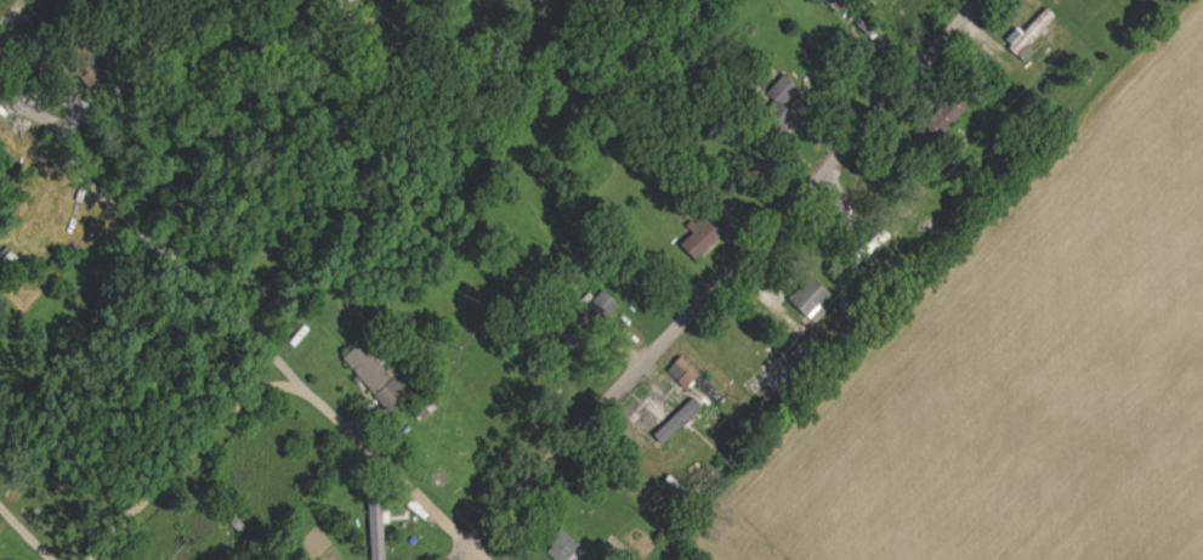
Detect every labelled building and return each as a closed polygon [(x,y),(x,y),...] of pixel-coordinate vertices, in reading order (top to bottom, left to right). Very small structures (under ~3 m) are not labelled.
[(1005,45),(1027,63),(1035,53),(1031,49),(1048,29),(1057,18),(1047,9),(1025,35),(1017,29),(1005,45)] [(766,97),(788,117),(807,96),(785,76),(766,97)] [(969,107),(951,95),(926,129),(943,142),(969,107)] [(831,297),(814,278),(790,299),(807,319),(831,297)] [(619,306),(604,292),(585,312),(600,326),(619,306)] [(346,357),(387,416),(410,399),(368,341),(346,357)] [(700,377),(681,359),(668,373),(687,391),(700,377)] [(627,420),(650,443),(672,420),(649,397),(627,420)] [(388,524),(387,502),(370,502),(372,559),(386,559),(385,525),(388,524)] [(554,559),(571,559),(582,549),(564,531),(544,551),(554,559)]
